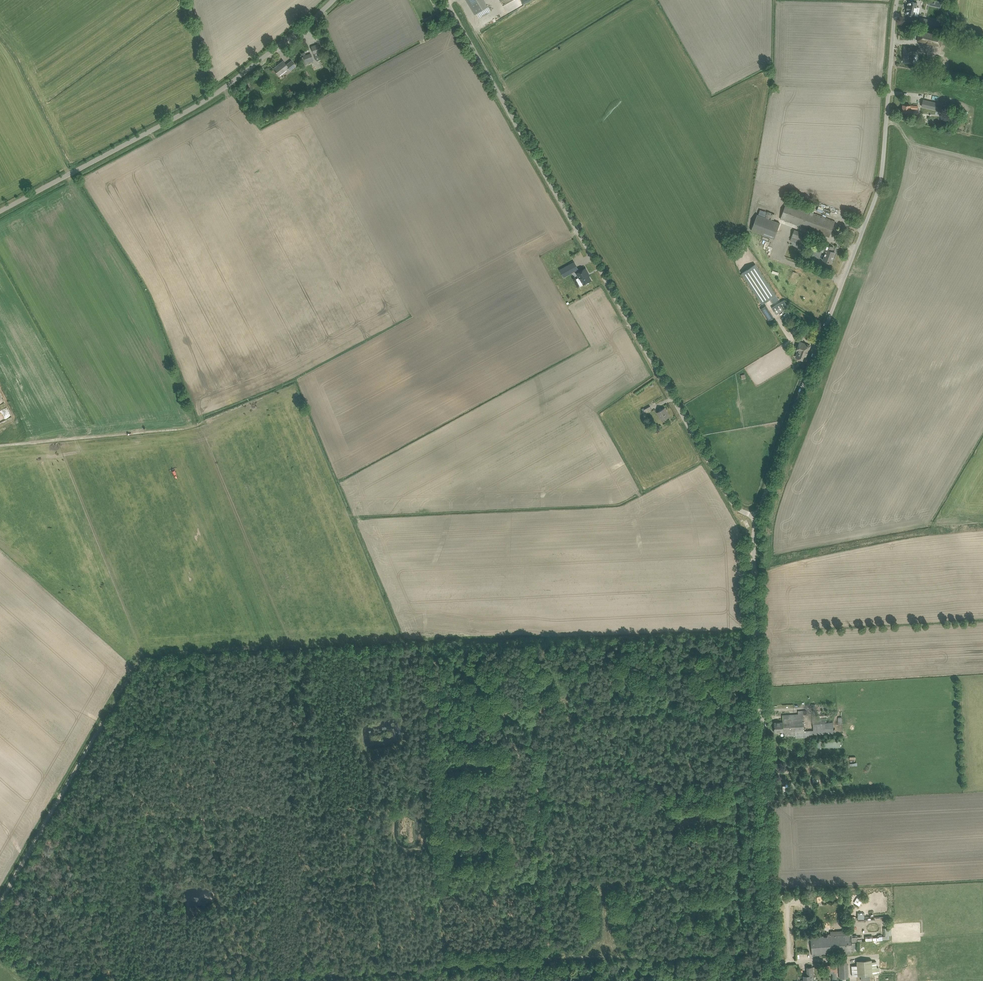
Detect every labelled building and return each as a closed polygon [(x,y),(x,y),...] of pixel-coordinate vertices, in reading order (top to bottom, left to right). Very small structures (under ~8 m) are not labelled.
[(475,15),(477,13),(480,18),(491,11),(488,7),(484,0),(466,0),(475,15)] [(908,5),(907,10),(906,14),(914,16),(915,11),(917,11),(917,8),(916,7),(917,3),(909,1),(908,5)] [(926,19),(924,26),(937,29),(939,22),(926,19)] [(917,41),(941,47),(943,36),(919,30),(917,41)] [(311,47),(316,61),(322,59),(317,45),(311,47)] [(904,57),(903,62),(912,63),(913,53),(919,54),(919,48),(910,47),(910,48),(908,48),(908,47),(905,47),(904,53),(905,53),(904,57)] [(303,56),(306,64),(314,61),(311,53),(303,56)] [(296,66),(294,64),(291,60),(286,64),(283,60),(273,68),(279,75),(288,68),(290,70),(296,66)] [(937,110),(938,103),(923,100),(922,106),(937,110)] [(902,112),(907,112),(910,113),(911,108),(918,109),(918,106),(908,105),(903,105),(902,112)] [(813,213),(810,212),(791,205),(786,203),(780,219),(784,221),(825,235),(829,237),(835,221),(813,213)] [(751,231),(774,239),(780,222),(770,219),(772,213),(768,211),(766,217),(758,214),(751,231)] [(827,249),(826,252),(823,260),(826,261),(831,263),(835,252),(832,251),(827,249)] [(564,277),(574,271),(570,264),(560,270),(564,277)] [(773,303),(778,299),(756,264),(742,273),(762,304),(770,298),(773,303)] [(591,280),(588,273),(586,268),(576,273),(579,278),(580,278),(584,284),(591,280)] [(777,315),(789,307),(784,300),(772,308),(777,315)] [(763,307),(761,308),(769,321),(774,317),(766,305),(763,307)] [(792,324),(796,328),(800,323),(796,320),(792,324)] [(797,357),(800,358),(805,360),(810,346),(805,344),(800,342),(798,349),(800,350),(798,356),(797,356),(797,357)] [(661,410),(659,411),(658,412),(662,421),(666,419),(670,416),(665,407),(661,410)] [(783,722),(783,732),(785,732),(785,736),(790,736),(805,735),(805,730),(804,713),(807,713),(807,710),(798,711),(798,714),(787,714),(782,715),(783,722)] [(782,732),(783,732),(783,722),(774,722),(775,731),(782,731),(782,732)] [(813,730),(805,730),(805,735),(833,733),(833,724),(825,724),(825,727),(813,727),(813,730)] [(823,740),(823,747),(839,748),(840,741),(823,740)] [(855,903),(861,905),(864,899),(857,896),(855,903)] [(841,930),(839,922),(832,923),(834,931),(841,930)] [(852,942),(851,937),(851,935),(811,937),(812,955),(852,953),(852,943),(852,942)] [(858,976),(861,976),(870,975),(873,974),(872,962),(872,959),(857,961),(857,965),(858,976)] [(849,978),(847,961),(838,962),(840,978),(849,978)] [(837,978),(836,965),(832,965),(832,968),(829,968),(829,966),(825,966),(825,968),(825,973),(832,973),(833,979),(834,979),(834,980),(838,980),(838,978),(837,978)] [(803,975),(804,980),(811,980),(811,979),(814,979),(814,975),(813,967),(812,967),(807,967),(808,975),(803,975)]
